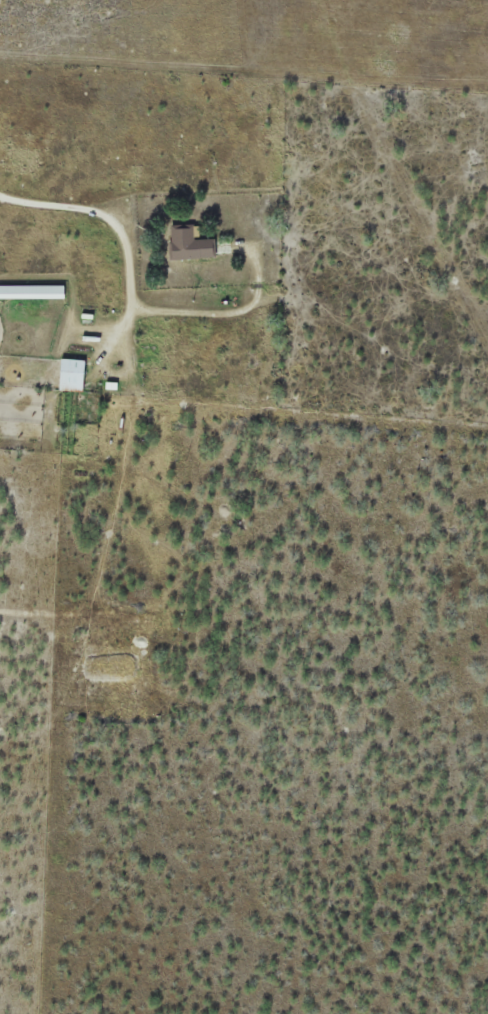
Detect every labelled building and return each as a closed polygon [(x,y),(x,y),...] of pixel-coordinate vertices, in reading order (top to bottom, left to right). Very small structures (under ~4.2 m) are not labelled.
[(167,259),(212,258),(212,239),(191,239),(190,225),(166,225),(167,259)] [(61,299),(61,285),(0,285),(0,299),(61,299)] [(80,392),(80,359),(56,359),(56,392),(80,392)]
